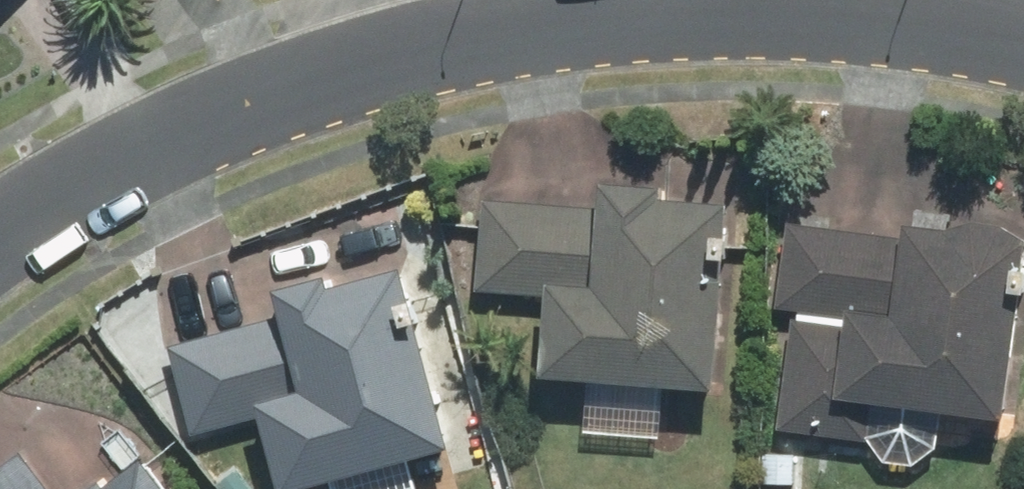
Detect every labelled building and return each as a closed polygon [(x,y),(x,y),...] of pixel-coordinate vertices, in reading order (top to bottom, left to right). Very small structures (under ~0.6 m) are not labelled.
[(683,171),(618,166),(615,204),(490,195),(483,283),(565,290),(559,361),(733,374),(747,190),(682,185),(683,171)] [(953,439),(956,400),(1023,406),(1023,212),(917,203),(915,228),(800,219),(782,436),(874,444),(894,459),(923,462),(953,439)] [(300,310),(257,321),(181,341),(204,431),(280,411),(298,479),(466,435),(436,321),(427,323),(410,259),(347,275),(343,262),(291,276),(300,310)] [(26,440),(0,460),(0,488),(63,488),(26,440)] [(94,488),(188,488),(153,443),(94,488)]
